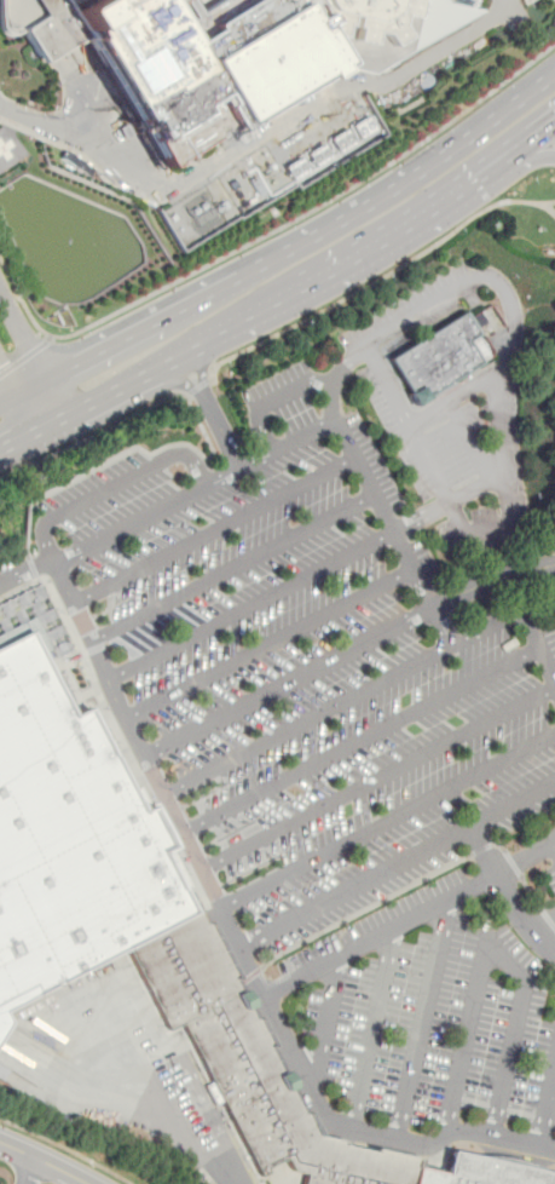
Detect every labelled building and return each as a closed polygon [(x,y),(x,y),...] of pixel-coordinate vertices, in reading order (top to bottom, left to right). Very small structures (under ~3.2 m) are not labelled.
[(488,10),(490,0),(41,0),(48,12),(23,27),(47,67),(89,41),(162,166),(311,80),(320,39),(340,65),(375,75),(488,10)] [(349,124),(356,140),(375,132),(368,116),(349,124)] [(492,358),(463,310),(383,360),(412,408),(492,358)] [(322,1137),(548,1183),(263,1183),(187,1033),(170,1041),(128,955),(16,1011),(0,1033),(0,633),(23,621),(102,769),(118,759),(322,1137)]
